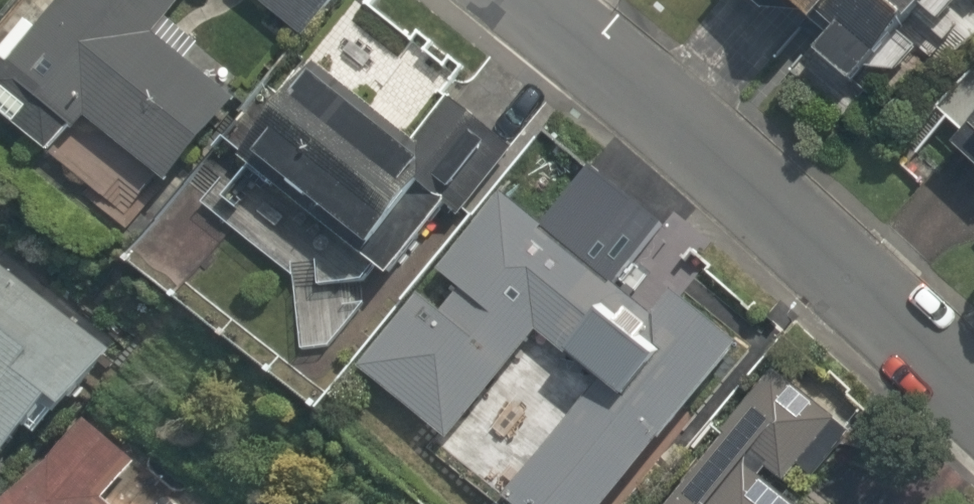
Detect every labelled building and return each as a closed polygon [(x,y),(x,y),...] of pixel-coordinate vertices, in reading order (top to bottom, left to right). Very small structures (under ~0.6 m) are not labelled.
[(56,161),(86,121),(179,191),(242,107),(154,41),(185,0),(74,0),(16,77),(0,64),(0,118),(56,161)] [(311,32),(337,0),(271,0),(311,32)] [(862,86),(928,0),(751,0),(862,86)] [(508,144),(462,104),(401,174),(323,106),(274,163),(398,271),(508,144)] [(525,503),(628,503),(753,340),(636,251),(660,220),(584,162),(535,226),(503,201),(371,374),(454,437),(532,335),(604,390),(520,500),(525,503)] [(6,482),(65,403),(73,409),(116,352),(0,265),(0,478),(6,482)] [(796,478),(838,427),(788,386),(691,503),(827,503),(796,478)] [(184,498),(89,418),(15,503),(179,503),(184,498)]
